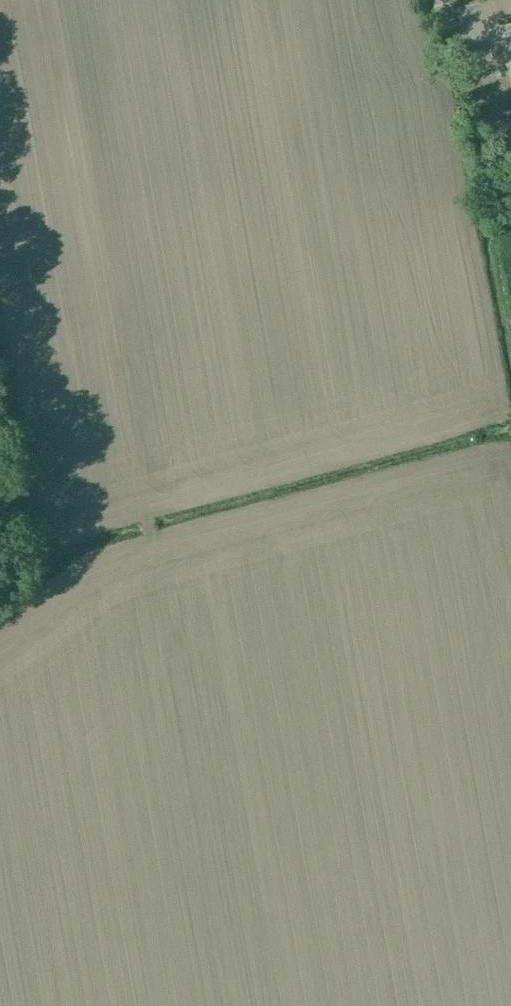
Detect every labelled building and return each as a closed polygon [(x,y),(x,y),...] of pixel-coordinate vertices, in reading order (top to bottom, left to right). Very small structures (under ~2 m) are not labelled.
[(497,26),(510,86),(510,23),(497,26)]
